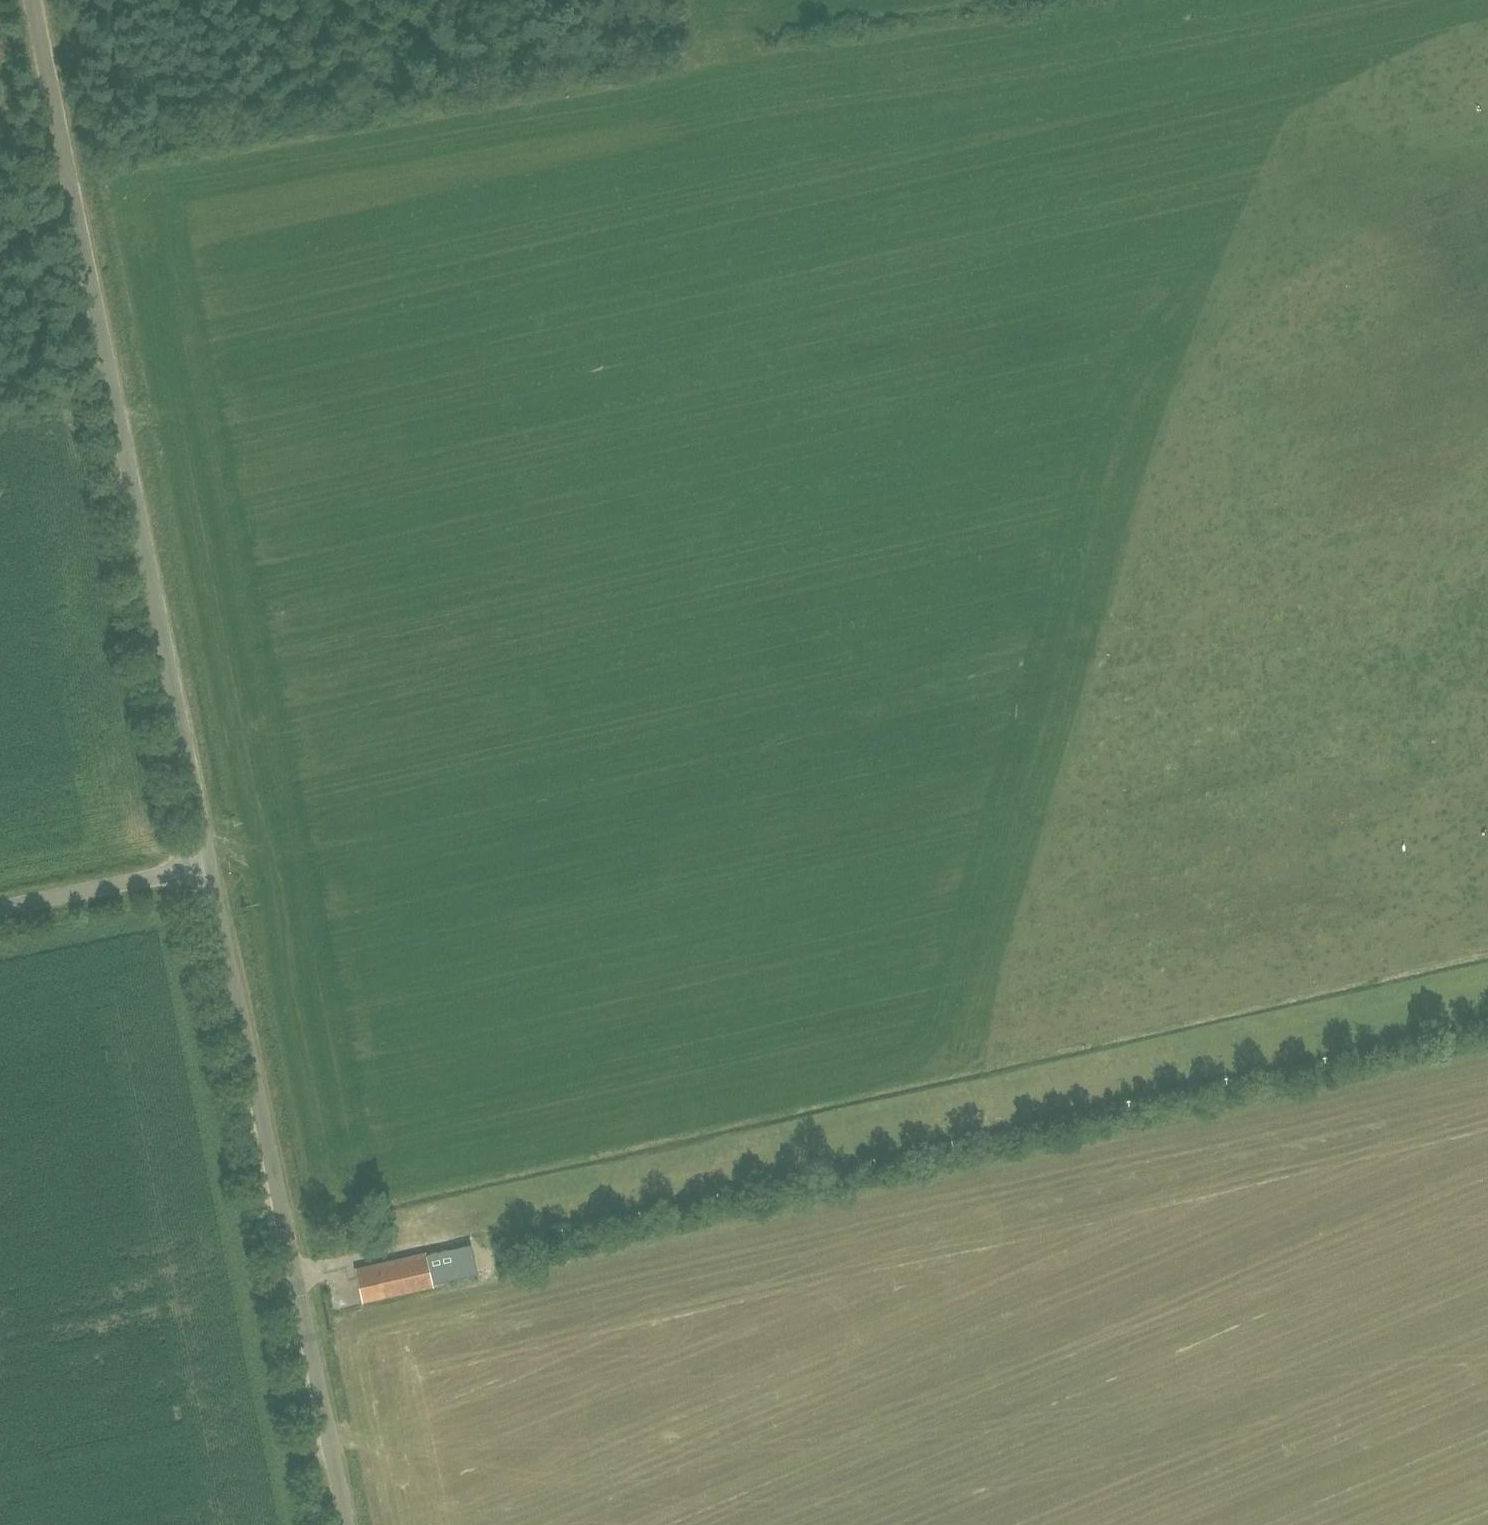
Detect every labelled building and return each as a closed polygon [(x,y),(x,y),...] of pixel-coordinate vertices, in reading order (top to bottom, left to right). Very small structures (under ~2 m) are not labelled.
[(357,1273),(363,1300),(433,1284),(425,1251),(375,1262),(377,1269),(357,1273)]
